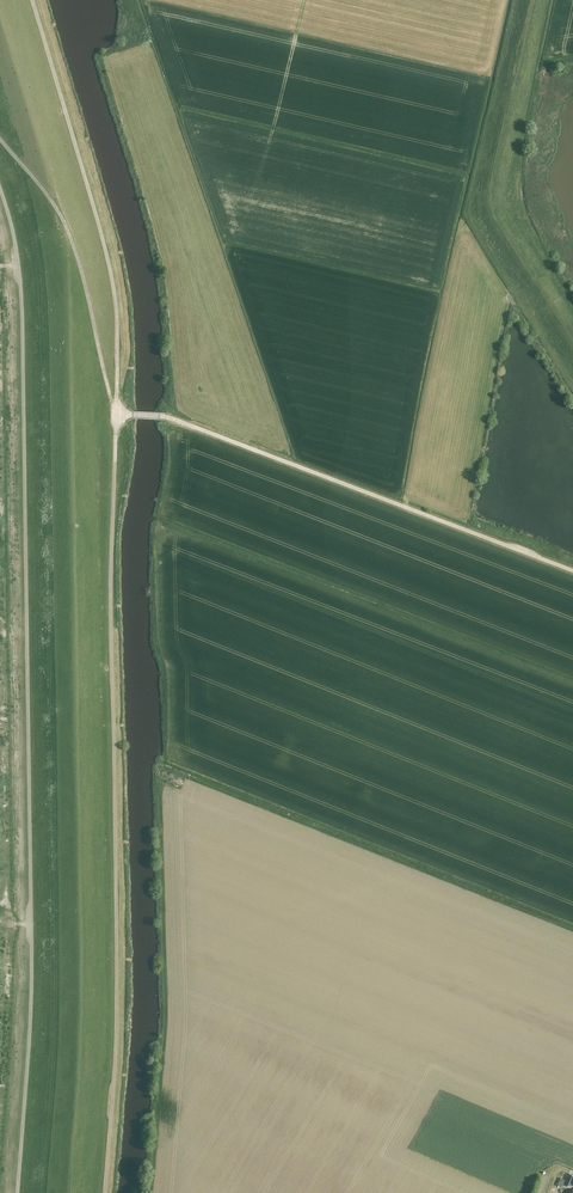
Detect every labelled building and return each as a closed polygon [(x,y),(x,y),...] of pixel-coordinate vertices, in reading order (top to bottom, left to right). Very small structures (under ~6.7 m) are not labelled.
[(572,1180),(572,1173),(569,1172),(566,1178),(564,1183),(571,1185),(572,1180)] [(564,1183),(566,1178),(561,1176),(558,1183),(560,1184),(564,1183)]
